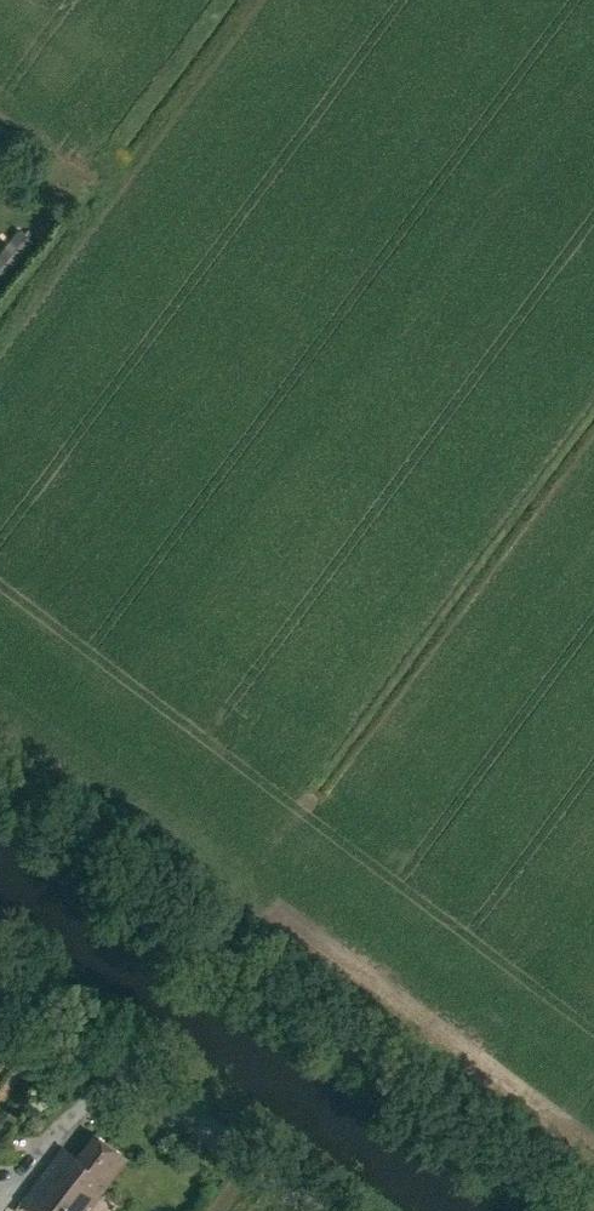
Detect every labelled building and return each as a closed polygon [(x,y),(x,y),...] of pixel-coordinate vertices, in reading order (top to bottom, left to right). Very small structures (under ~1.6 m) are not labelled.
[(8,280),(23,261),(5,247),(0,254),(0,274),(8,280)] [(37,1210),(87,1210),(127,1158),(95,1133),(78,1157),(64,1146),(22,1200),(37,1210)] [(19,1180),(6,1162),(0,1167),(0,1179),(7,1189),(19,1180)]
